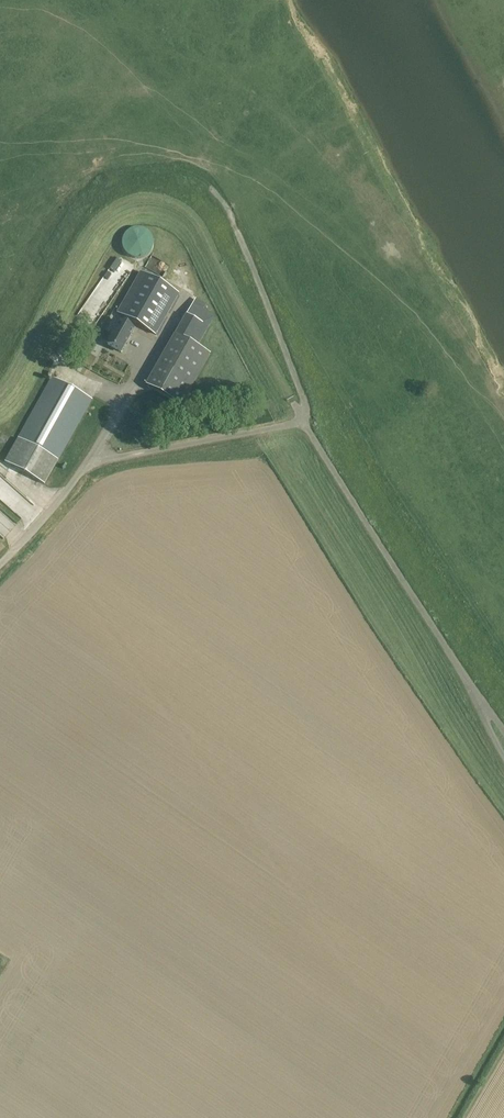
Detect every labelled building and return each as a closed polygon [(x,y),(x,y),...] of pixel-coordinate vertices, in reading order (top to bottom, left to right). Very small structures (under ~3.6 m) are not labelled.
[(151,241),(151,240),(150,236),(149,233),(147,231),(146,229),(143,228),(139,227),(136,227),(134,228),(131,229),(129,231),(127,233),(126,235),(125,238),(125,240),(126,245),(127,247),(129,250),(131,251),(133,252),(135,253),(138,253),(140,253),(143,252),(147,250),(149,248),(150,246),(151,243),(151,241)] [(178,294),(140,272),(117,313),(125,317),(121,323),(120,322),(108,345),(121,352),(134,330),(128,326),(131,321),(156,335),(178,294)] [(213,317),(192,305),(147,385),(181,405),(209,355),(196,347),(213,317)] [(91,351),(100,336),(91,331),(82,346),(91,351)] [(91,399),(53,378),(5,463),(44,484),(91,399)]
